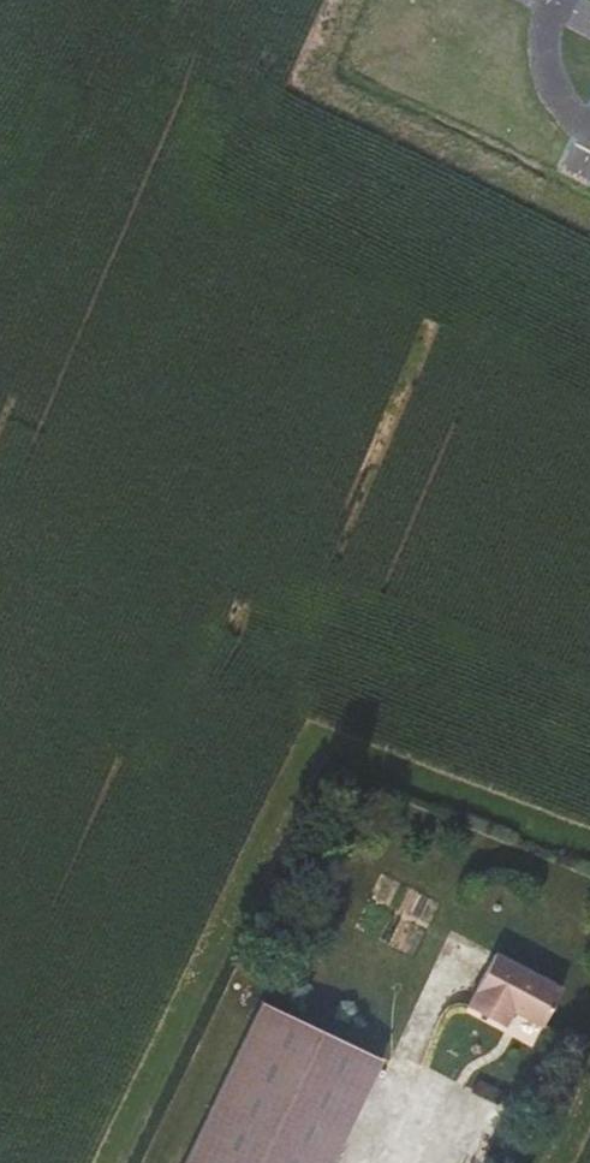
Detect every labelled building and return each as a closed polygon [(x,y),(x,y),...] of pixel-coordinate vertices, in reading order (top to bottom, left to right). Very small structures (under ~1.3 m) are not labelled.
[(498,964),(472,1019),(510,1037),(520,1018),(526,1021),(525,1025),(548,1035),(566,997),(498,964)] [(384,1067),(262,1007),(188,1162),(338,1162),(384,1067)]
